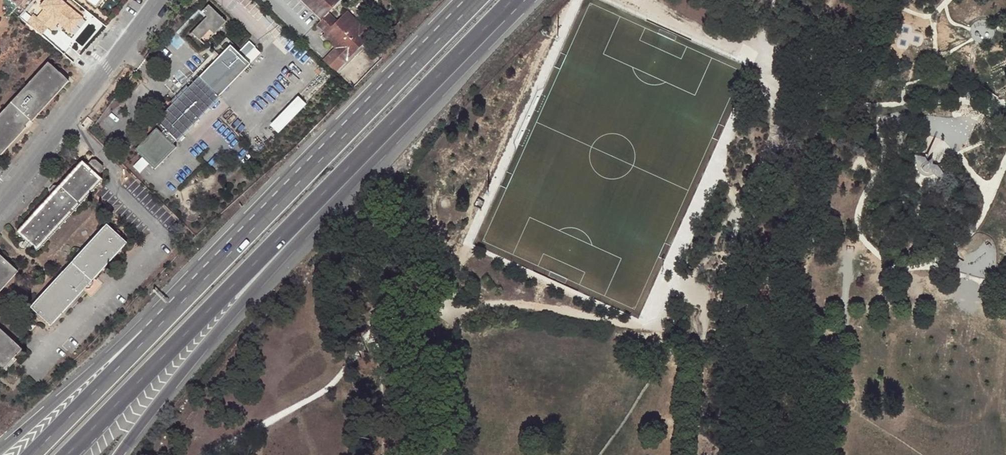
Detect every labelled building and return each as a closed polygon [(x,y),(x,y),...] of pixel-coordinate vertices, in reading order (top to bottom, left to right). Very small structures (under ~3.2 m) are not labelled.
[(63,0),(32,0),(27,5),(24,1),(16,9),(30,22),(37,15),(48,4),(59,16),(69,6),(63,0)] [(321,21),(323,18),(304,0),(300,0),(321,21)] [(323,18),(328,13),(341,0),(304,0),(323,18)] [(73,9),(69,6),(59,16),(48,4),(37,15),(40,19),(48,11),(59,23),(73,9)] [(209,6),(202,13),(207,17),(192,33),(205,45),(226,22),(209,6)] [(344,14),(357,26),(359,24),(346,12),(344,14)] [(328,13),(323,18),(321,21),(317,25),(325,32),(337,21),(328,13)] [(344,14),(337,21),(325,32),(323,35),(336,47),(326,57),(339,69),(380,27),(369,17),(368,15),(359,24),(357,26),(344,14)] [(166,129),(177,139),(250,65),(245,60),(256,48),(250,42),(241,51),(239,53),(232,47),(201,78),(200,77),(157,120),(158,122),(166,129)] [(323,60),(336,73),(339,69),(326,57),(323,60)] [(47,59),(0,112),(0,153),(1,153),(67,78),(47,59)] [(299,95),(270,123),(279,132),(307,103),(299,95)] [(156,128),(155,129),(135,149),(154,169),(176,148),(172,144),(177,139),(166,129),(162,133),(156,128)] [(86,165),(82,162),(60,186),(54,186),(49,192),(49,198),(16,234),(37,252),(103,181),(99,177),(86,165)] [(90,162),(86,165),(99,177),(102,173),(102,167),(96,162),(90,162)] [(108,226),(31,308),(50,327),(83,292),(86,290),(89,290),(92,286),(92,283),(94,281),(127,245),(108,226)] [(0,257),(0,292),(17,273),(0,257)] [(1,371),(21,351),(0,332),(0,370),(1,371)]
